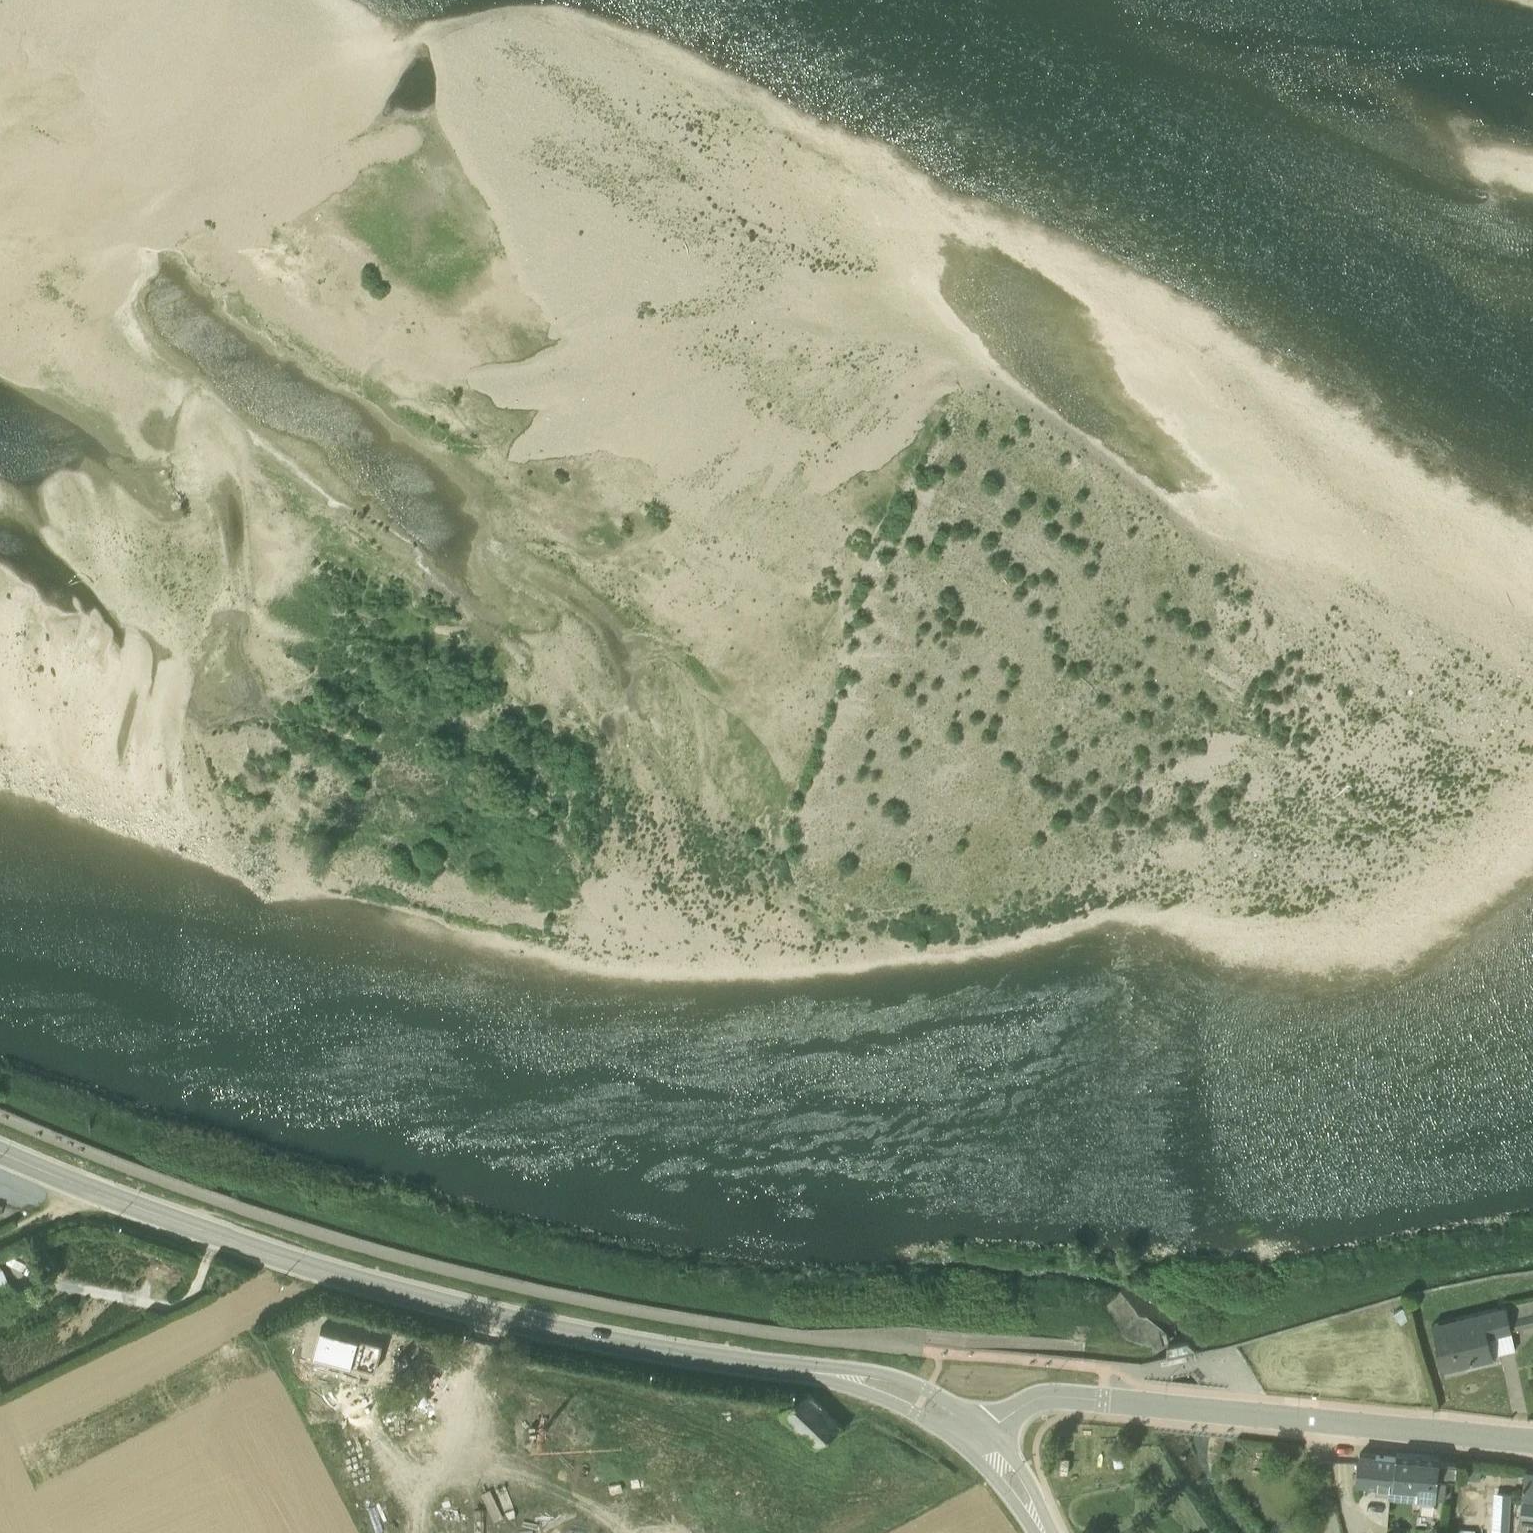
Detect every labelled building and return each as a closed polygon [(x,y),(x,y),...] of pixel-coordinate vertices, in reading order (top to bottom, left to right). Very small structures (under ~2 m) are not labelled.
[(11,1208),(13,1203),(0,1200),(0,1206),(11,1208)] [(14,1283),(0,1253),(0,1289),(14,1283)] [(1504,1299),(1510,1321),(1511,1322),(1532,1316),(1532,1292),(1504,1299)] [(1431,1316),(1443,1363),(1493,1350),(1492,1348),(1515,1342),(1511,1323),(1504,1299),(1431,1316)] [(808,1385),(782,1399),(817,1434),(843,1418),(808,1385)] [(1445,1474),(1462,1474),(1456,1457),(1360,1446),(1359,1447),(1357,1475),(1374,1477),(1373,1487),(1418,1493),(1418,1491),(1434,1493),(1435,1489),(1436,1490),(1445,1490),(1445,1474)] [(1527,1532),(1532,1532),(1532,1466),(1524,1465),(1519,1507),(1524,1528),(1527,1532)] [(1516,1485),(1501,1483),(1495,1532),(1510,1532),(1516,1485)] [(1459,1523),(1458,1532),(1481,1532),(1481,1529),(1480,1528),(1480,1526),(1479,1523),(1459,1523)]
